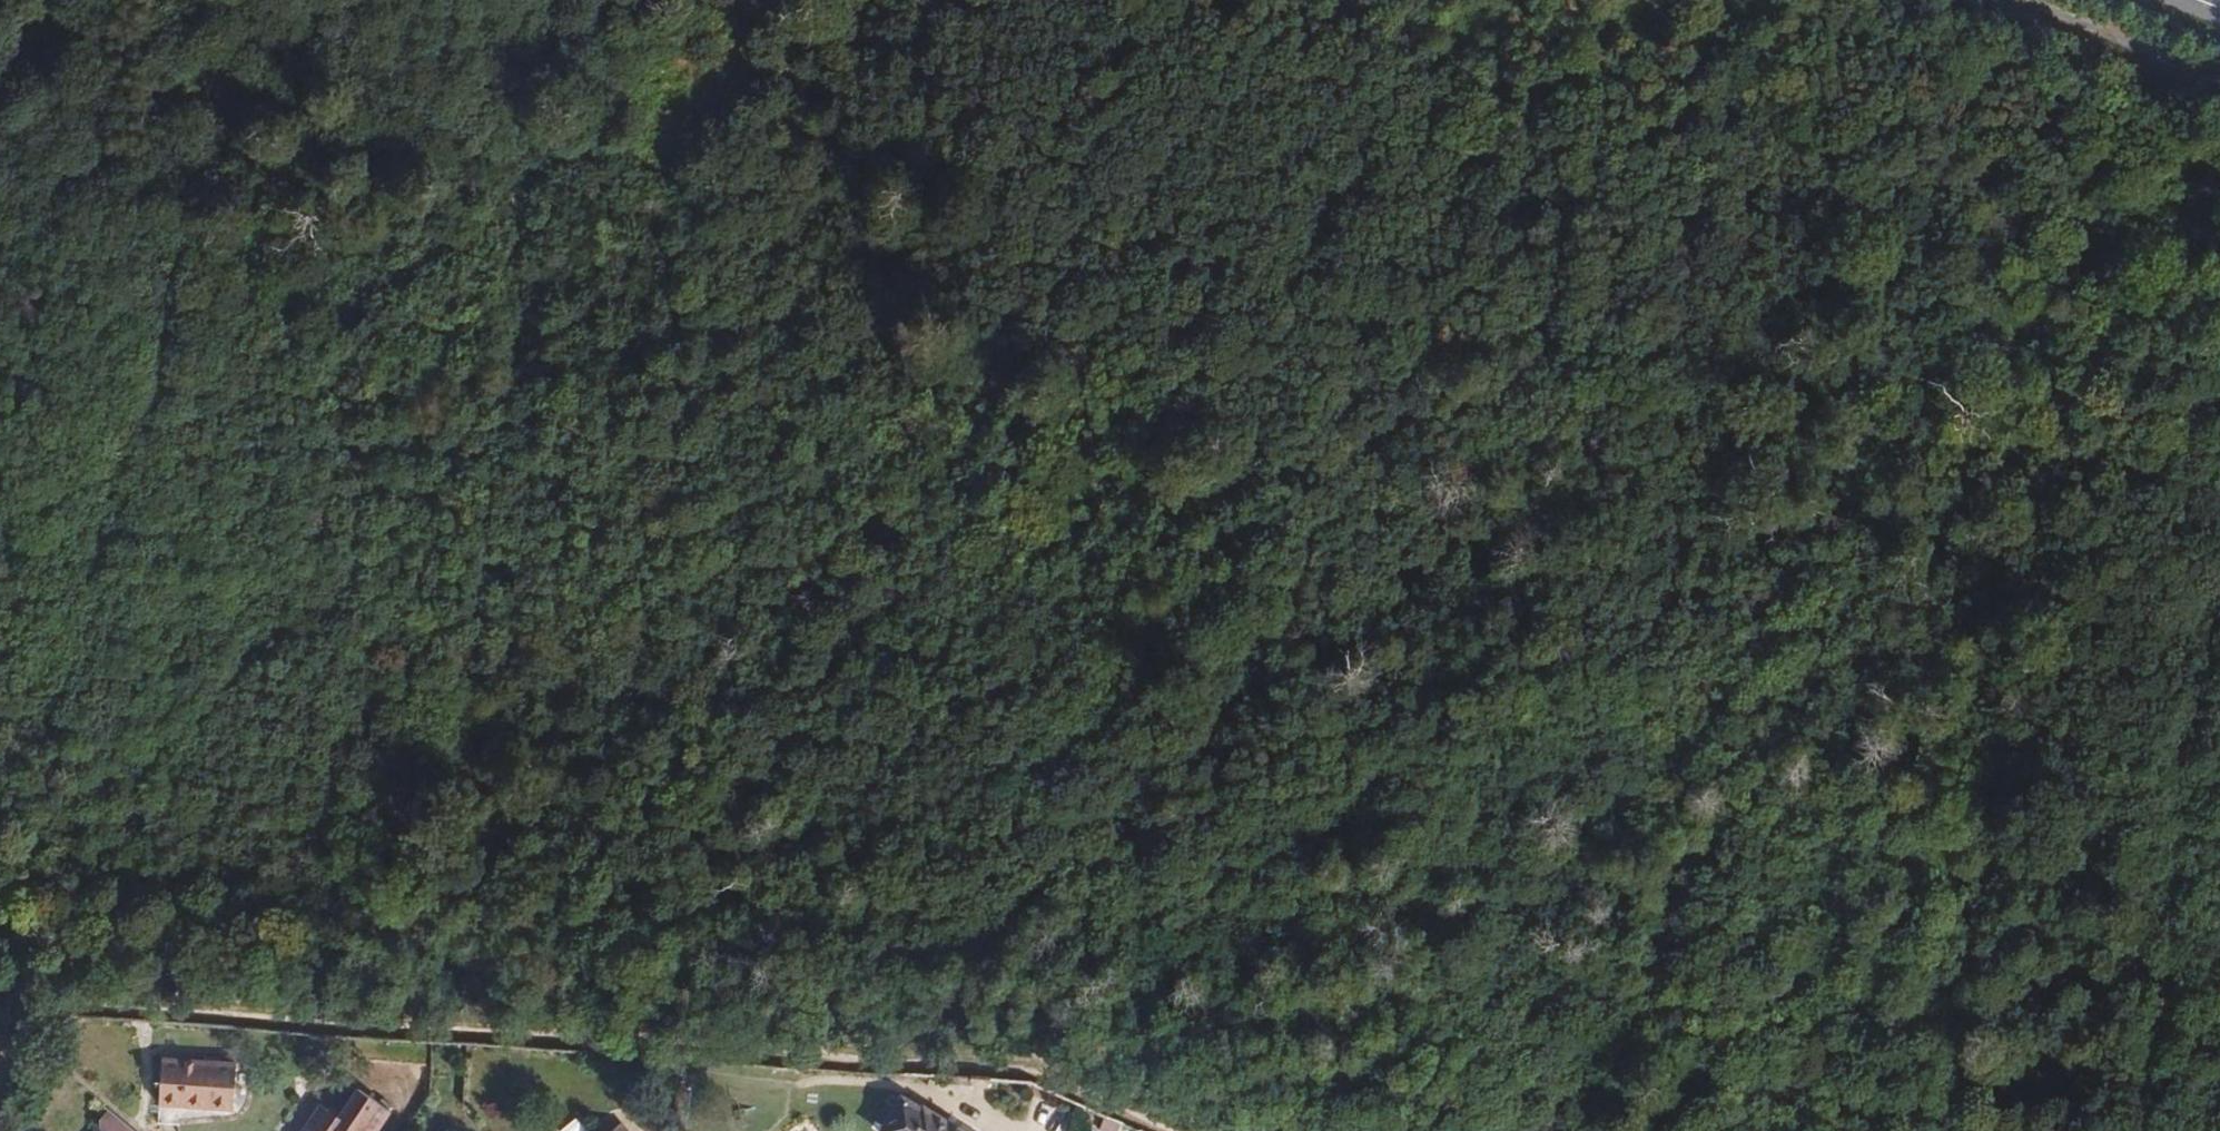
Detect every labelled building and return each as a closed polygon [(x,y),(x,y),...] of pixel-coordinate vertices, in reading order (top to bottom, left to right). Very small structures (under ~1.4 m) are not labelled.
[(177,1127),(178,1107),(233,1110),(236,1062),(161,1059),(158,1125),(177,1127)] [(390,1111),(358,1089),(340,1117),(321,1104),(302,1130),(377,1130),(390,1111)] [(922,1108),(920,1110),(901,1098),(880,1130),(961,1130),(922,1108)] [(107,1110),(97,1123),(97,1130),(96,1130),(132,1130),(107,1110)]
